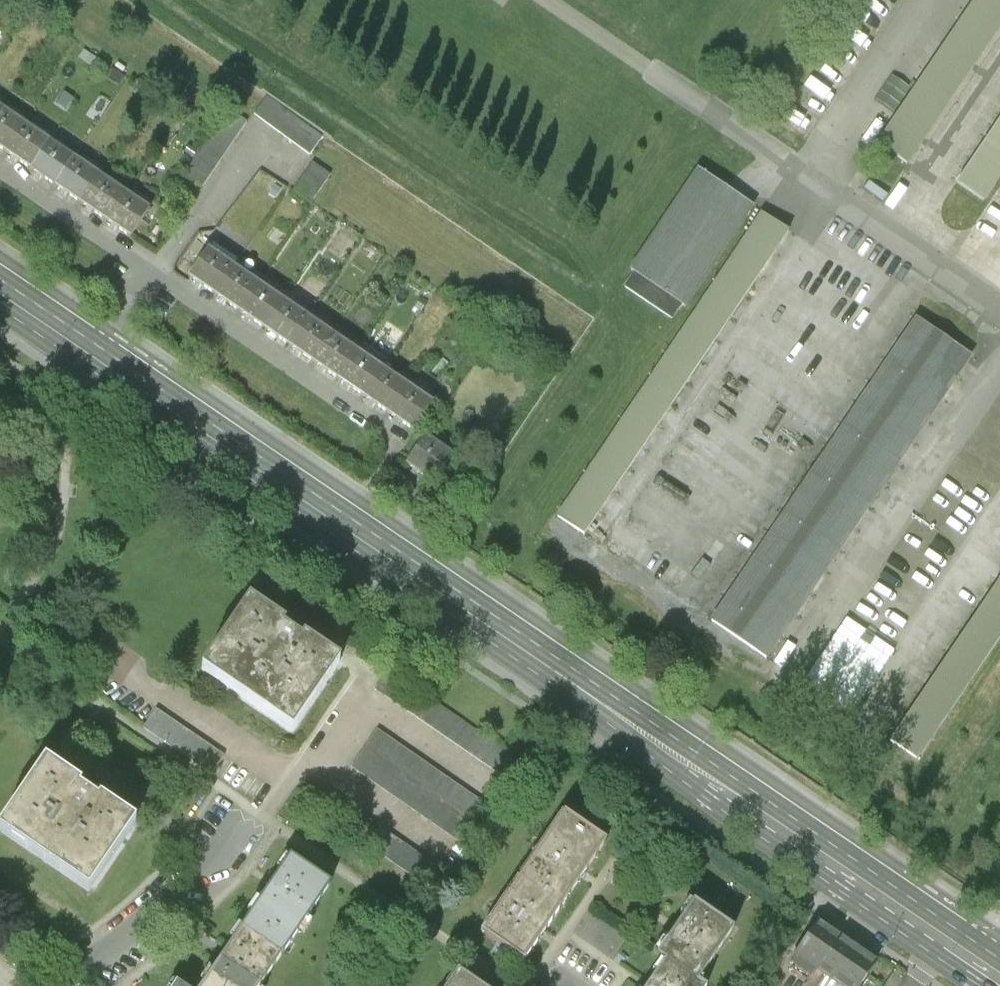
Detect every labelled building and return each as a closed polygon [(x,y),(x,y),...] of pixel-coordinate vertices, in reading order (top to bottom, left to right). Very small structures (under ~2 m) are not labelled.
[(914,162),(999,31),(999,0),(974,0),(881,140),(914,162)] [(267,98),(254,117),(309,155),(322,137),(267,98)] [(6,153),(23,127),(0,111),(0,148),(6,153)] [(230,112),(178,185),(199,200),(252,127),(230,112)] [(984,207),(999,183),(999,116),(953,187),(984,207)] [(6,153),(31,170),(48,144),(23,127),(6,153)] [(31,170),(55,186),(73,161),(48,144),(31,170)] [(55,186),(80,203),(98,178),(73,161),(55,186)] [(331,174),(313,162),(294,190),(311,203),(331,174)] [(682,323),(757,214),(699,174),(623,283),(682,323)] [(80,203),(105,220),(122,195),(98,178),(80,203)] [(147,212),(122,195),(105,220),(130,237),(147,212)] [(549,519),(578,539),(786,235),(757,214),(682,323),(549,519)] [(187,276),(212,293),(231,266),(206,248),(187,276)] [(212,293),(238,310),(256,283),(231,266),(212,293)] [(238,310),(263,328),(281,300),(256,283),(238,310)] [(263,328),(288,345),(307,317),(281,300),(263,328)] [(288,345),(313,362),(332,334),(307,317),(288,345)] [(915,318),(715,621),(775,660),(975,357),(915,318)] [(313,362),(338,379),(357,352),(332,334),(313,362)] [(338,379),(363,396),(382,369),(357,352),(338,379)] [(363,396),(388,413),(407,386),(382,369),(363,396)] [(432,403),(407,386),(388,413),(413,431),(432,403)] [(449,454),(424,437),(405,464),(430,482),(449,454)] [(888,742),(917,762),(999,640),(999,577),(888,742)] [(250,600),(202,669),(292,731),(340,661),(304,636),(301,641),(281,628),(284,624),(250,600)] [(109,674),(123,682),(134,662),(121,654),(109,674)] [(390,670),(376,689),(494,770),(507,751),(390,670)] [(225,755),(157,707),(144,726),(212,773),(225,755)] [(379,729),(353,766),(458,839),(484,802),(379,729)] [(0,829),(0,830),(89,891),(137,821),(102,797),(99,801),(81,788),(84,784),(47,760),(0,829)] [(439,866),(322,785),(309,804),(425,885),(439,866)] [(566,812),(520,880),(561,908),(608,841),(566,812)] [(292,856),(244,926),(284,953),(331,883),(292,856)] [(525,961),(561,908),(520,880),(484,932),(525,961)] [(659,954),(668,960),(699,981),(736,927),(696,900),(659,954)] [(203,985),(261,985),(284,953),(244,926),(203,985)] [(822,968),(830,974),(849,946),(819,926),(796,959),(818,974),(822,968)] [(849,946),(830,974),(848,985),(862,985),(876,965),(849,946)] [(650,985),(706,985),(699,981),(668,960),(650,985)] [(447,985),(483,985),(459,969),(447,985)]
